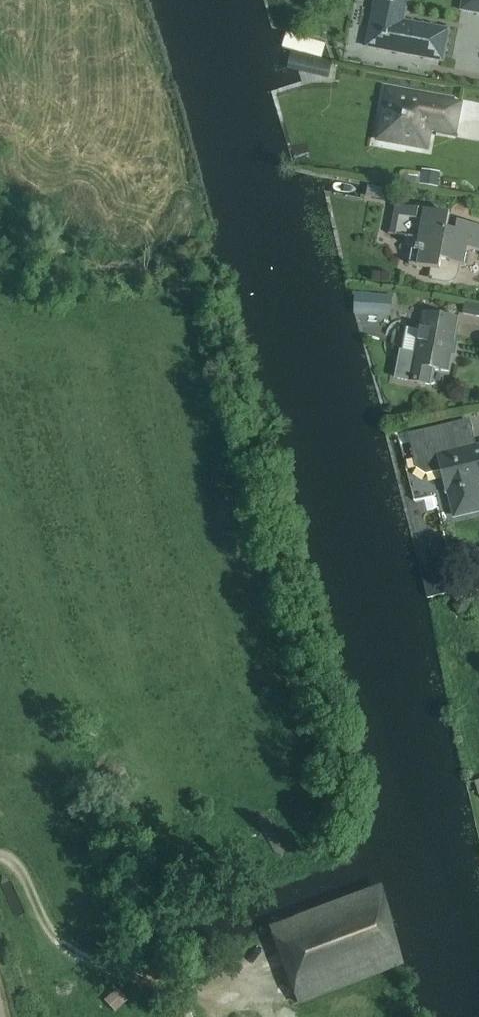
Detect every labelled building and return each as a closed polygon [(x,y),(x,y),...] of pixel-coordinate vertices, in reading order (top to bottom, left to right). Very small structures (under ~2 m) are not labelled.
[(367,47),(444,61),(450,29),(402,21),(405,8),(407,9),(408,0),(376,0),(367,47)] [(388,91),(380,139),(427,147),(432,121),(456,125),(460,104),(388,91)] [(459,142),(478,144),(478,109),(464,108),(459,142)] [(445,281),(447,281),(449,281),(450,281),(452,280),(453,279),(454,278),(456,277),(456,276),(457,274),(458,273),(459,265),(466,266),(466,265),(464,265),(468,248),(478,251),(478,226),(450,221),(451,215),(394,204),(394,206),(397,207),(392,233),(389,232),(389,234),(419,240),(414,264),(409,263),(409,265),(437,270),(435,279),(445,281)] [(356,293),(355,315),(392,316),(392,295),(356,293)] [(465,303),(463,313),(478,316),(478,305),(465,303)] [(425,313),(417,354),(401,351),(396,378),(430,384),(433,367),(449,370),(452,353),(455,354),(457,345),(454,344),(459,319),(425,313)] [(454,503),(462,508),(476,505),(478,499),(478,489),(478,486),(478,445),(472,446),(470,440),(457,443),(453,429),(452,423),(409,434),(411,440),(417,468),(427,473),(442,469),(444,476),(449,498),(452,497),(454,503)] [(459,590),(453,564),(427,570),(428,574),(433,596),(459,590)] [(376,888),(269,926),(298,1004),(397,967),(376,888)] [(105,1003),(112,1016),(114,1016),(127,1009),(119,995),(105,1003)]
